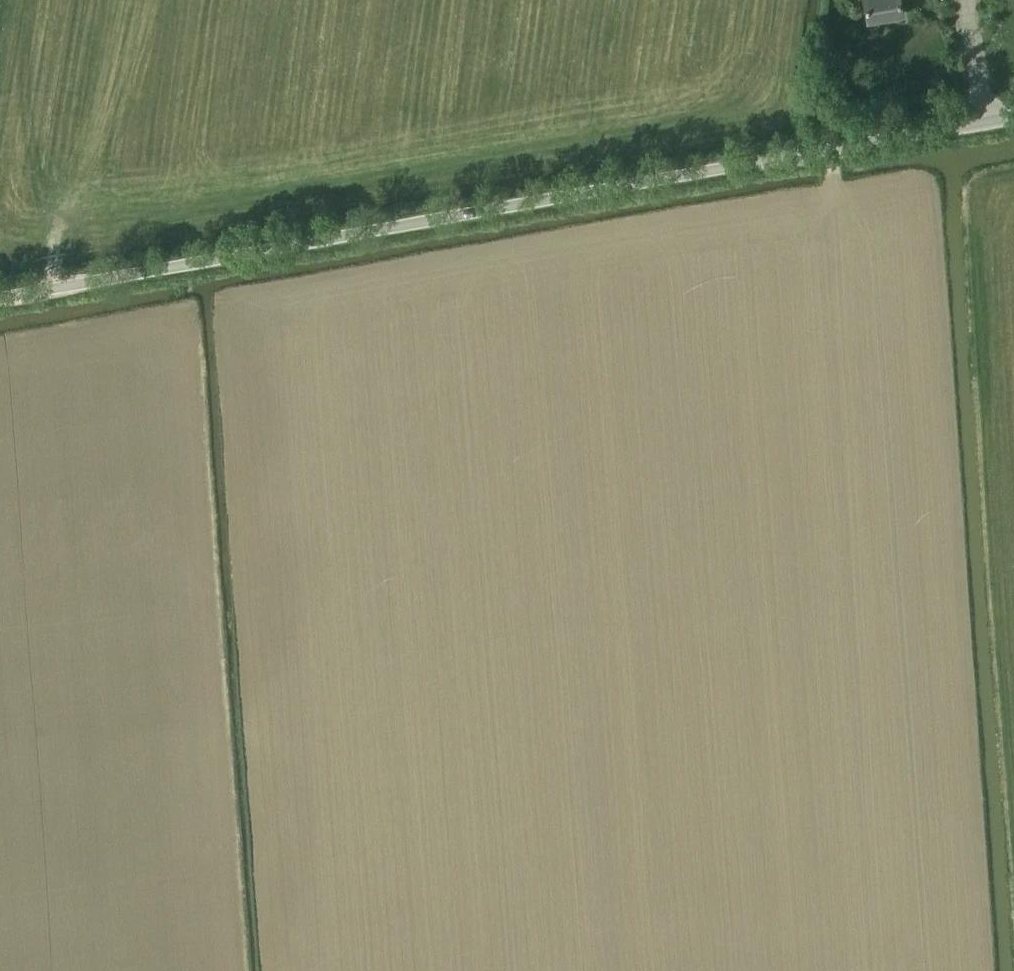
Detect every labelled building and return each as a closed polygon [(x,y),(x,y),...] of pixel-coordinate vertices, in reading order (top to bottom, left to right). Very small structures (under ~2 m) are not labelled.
[(867,20),(904,14),(901,0),(864,0),(867,20)]
